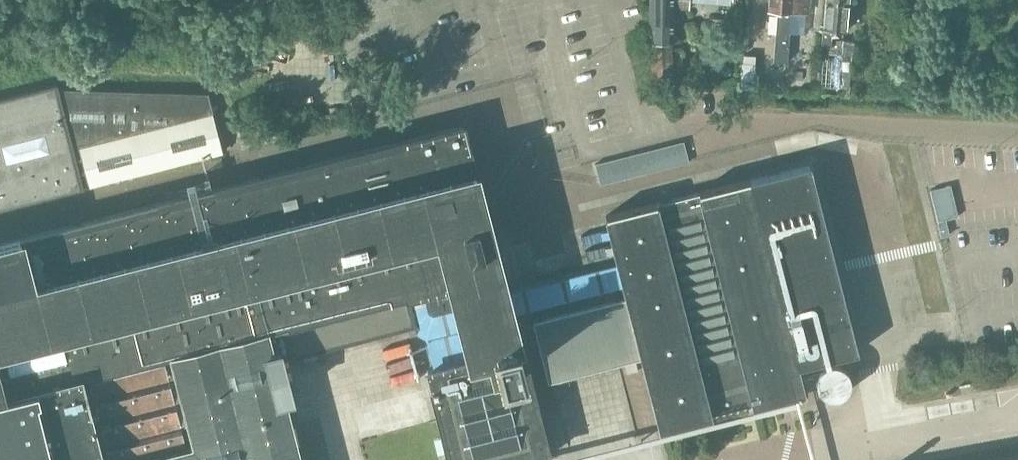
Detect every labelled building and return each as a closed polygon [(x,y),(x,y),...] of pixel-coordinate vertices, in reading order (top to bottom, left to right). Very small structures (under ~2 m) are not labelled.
[(650,41),(650,80),(665,80),(665,41),(672,41),(673,8),(689,8),(689,0),(650,0),(650,41)] [(782,11),(791,12),(792,0),(769,0),(768,10),(782,11)] [(828,0),(825,0),(823,29),(821,45),(830,46),(832,30),(845,31),(848,2),(828,0)] [(776,62),(781,62),(787,62),(790,33),(791,12),(782,11),(782,15),(779,15),(778,32),(776,62)] [(819,61),(817,92),(837,93),(849,95),(850,88),(848,87),(851,60),(853,40),(844,39),(841,53),(820,52),(819,61)] [(863,41),(853,40),(851,60),(861,61),(863,41)] [(744,60),(744,78),(755,79),(756,61),(744,60)] [(222,152),(207,94),(59,89),(57,90),(56,85),(0,99),(0,208),(82,187),(81,184),(89,182),(90,185),(222,152)] [(796,367),(748,179),(698,192),(655,203),(605,215),(618,264),(505,293),(462,126),(267,175),(267,178),(260,179),(260,177),(80,223),(80,225),(73,227),(72,225),(0,243),(0,459),(300,459),(284,399),(292,397),(282,358),(414,325),(416,332),(425,337),(433,368),(427,369),(449,459),(534,459),(548,457),(521,349),(523,348),(521,341),(517,341),(510,313),(623,284),(626,297),(532,321),(547,380),(641,357),(660,428),(803,392),(796,367)] [(596,161),(602,181),(691,159),(685,138),(596,161)] [(858,351),(810,163),(748,179),(796,367),(858,351)] [(952,182),(932,186),(940,219),(960,214),(952,182)]
